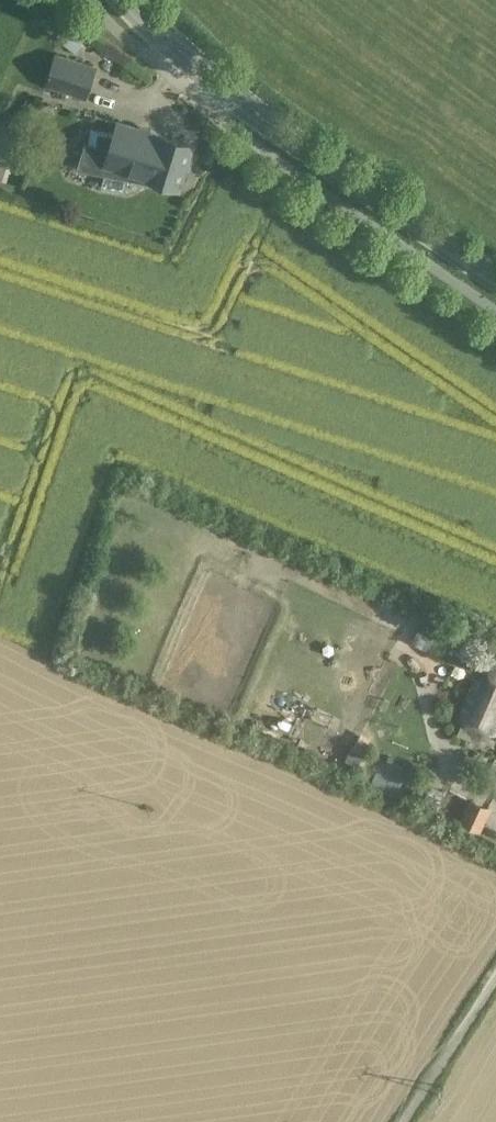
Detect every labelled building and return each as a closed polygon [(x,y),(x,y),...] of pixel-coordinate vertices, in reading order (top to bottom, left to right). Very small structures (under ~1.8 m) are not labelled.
[(94,68),(56,56),(47,83),(85,96),(94,68)] [(192,145),(118,122),(110,147),(85,143),(77,168),(147,182),(148,178),(179,187),(192,145)] [(7,181),(13,160),(0,156),(0,179),(7,181)] [(481,670),(467,705),(495,717),(495,676),(481,670)] [(467,705),(462,718),(494,731),(495,727),(495,717),(467,705)]
